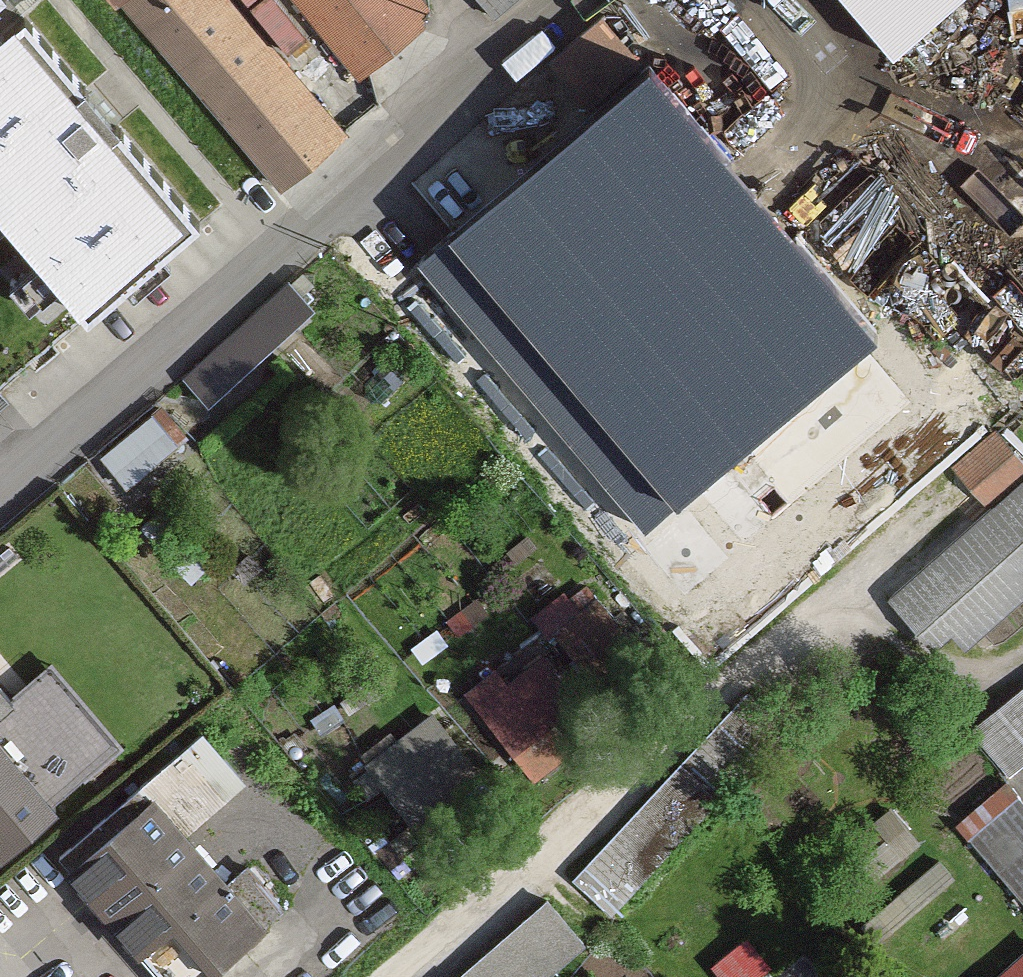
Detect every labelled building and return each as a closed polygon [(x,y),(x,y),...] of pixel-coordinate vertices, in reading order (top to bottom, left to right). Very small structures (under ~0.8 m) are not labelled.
[(279,186),(344,131),(233,0),(120,0),(279,186)] [(419,0),(300,0),(352,67),(427,10),(419,0)] [(492,14),(507,0),(479,0),(492,14)] [(877,45),(931,0),(839,0),(877,45)] [(0,13),(0,218),(77,309),(188,216),(10,5),(0,13)] [(614,18),(563,54),(610,101),(647,61),(614,18)] [(541,237),(501,190),(381,292),(421,339),(541,237)] [(742,262),(701,212),(639,263),(680,312),(742,262)] [(287,285),(186,376),(205,396),(306,305),(287,285)] [(154,411),(98,457),(124,488),(180,442),(154,411)] [(893,606),(935,653),(1022,574),(1022,491),(893,606)] [(495,664),(466,686),(531,771),(562,748),(543,723),(570,702),(540,663),(512,685),(495,664)] [(72,764),(0,681),(0,826),(72,764)] [(972,739),(1009,782),(1022,769),(1022,694),(972,739)] [(745,696),(573,881),(609,915),(782,730),(745,696)] [(434,709),(363,762),(406,819),(477,766),(434,709)] [(57,866),(153,976),(187,976),(253,921),(143,792),(57,866)] [(971,841),(1022,901),(1022,816),(1013,805),(971,841)] [(548,897),(453,976),(545,976),(586,942),(548,897)] [(1008,976),(1022,976),(1022,963),(1008,976)]
